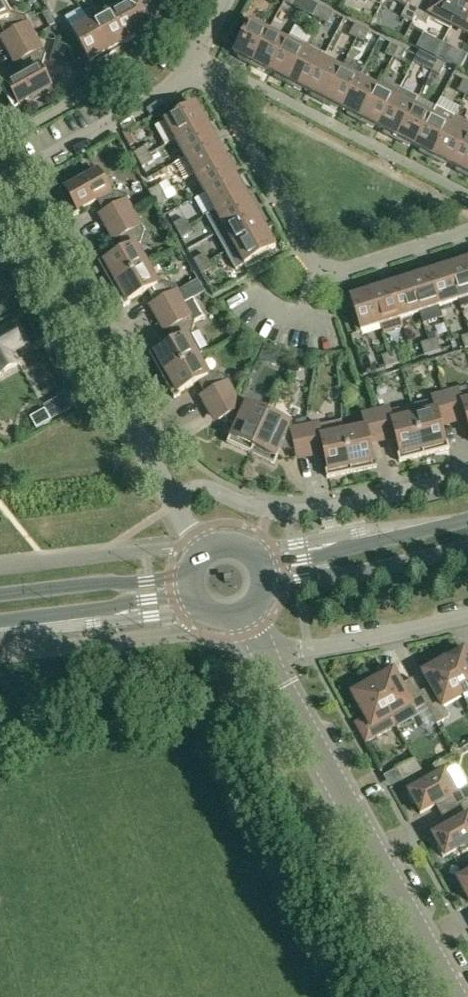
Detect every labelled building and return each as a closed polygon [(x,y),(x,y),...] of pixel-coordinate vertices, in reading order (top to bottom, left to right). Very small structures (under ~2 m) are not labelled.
[(12,49),(36,36),(25,18),(13,14),(12,15),(4,0),(0,0),(0,25),(6,36),(5,36),(12,49)] [(123,4),(150,32),(158,20),(156,19),(162,8),(149,0),(125,0),(123,4)] [(170,0),(149,0),(162,8),(166,2),(168,4),(170,0)] [(307,0),(285,0),(284,2),(302,12),(308,1),(307,0)] [(413,23),(425,0),(392,0),(407,7),(402,17),(413,23)] [(413,23),(416,18),(427,23),(430,19),(450,30),(465,0),(425,0),(413,23)] [(450,30),(451,30),(454,26),(467,34),(467,0),(465,0),(450,30)] [(302,12),(320,21),(326,10),(308,1),(302,12)] [(123,4),(108,12),(126,43),(137,37),(138,39),(150,32),(123,4)] [(334,14),(326,10),(320,21),(328,25),(334,14)] [(108,12),(91,22),(109,55),(121,48),(120,46),(126,43),(108,12)] [(252,64),(256,57),(268,32),(247,21),(240,35),(243,36),(234,54),(252,64)] [(91,22),(70,34),(77,47),(80,45),(90,63),(96,60),(97,62),(109,55),(91,22)] [(349,36),(356,40),(362,29),(355,25),(349,36)] [(438,45),(445,34),(432,25),(425,36),(438,45)] [(370,33),(362,29),(356,40),(364,44),(370,33)] [(256,57),(252,64),(270,73),(287,42),(268,32),(256,57)] [(15,111),(21,108),(20,105),(39,95),(41,98),(53,92),(40,68),(43,67),(46,55),(36,36),(12,49),(19,62),(20,61),(27,74),(8,85),(7,83),(0,86),(15,111)] [(289,82),(293,73),(307,46),(290,36),(287,42),(270,73),(289,82)] [(56,42),(50,62),(62,65),(68,46),(56,42)] [(386,55),(393,58),(398,47),(391,44),(386,55)] [(293,73),(289,82),(307,92),(326,55),(307,46),(293,73)] [(407,51),(398,47),(393,58),(401,63),(407,51)] [(447,65),(453,54),(442,48),(436,59),(447,65)] [(414,63),(432,72),(438,61),(420,51),(414,63)] [(325,101),(328,96),(341,70),(323,60),(326,55),(307,92),(325,101)] [(445,65),(438,61),(432,72),(440,76),(445,65)] [(328,96),(325,101),(343,110),(359,79),(341,70),(328,96)] [(361,120),(367,108),(377,88),(359,79),(343,110),(361,120)] [(367,108),(361,120),(379,129),(400,89),(382,79),(378,88),(377,88),(367,108)] [(465,96),(467,90),(467,83),(463,80),(457,92),(465,96)] [(397,138),(403,128),(418,98),(400,89),(379,129),(397,138)] [(403,128),(397,138),(416,148),(432,116),(414,107),(419,98),(418,98),(403,128)] [(163,119),(165,123),(156,128),(165,146),(175,140),(208,122),(201,110),(199,111),(196,105),(178,114),(177,111),(163,119)] [(434,157),(440,145),(454,117),(437,108),(432,117),(432,116),(416,148),(434,157)] [(434,157),(452,166),(467,135),(467,124),(454,117),(440,145),(434,157)] [(175,140),(185,158),(216,141),(213,135),(215,134),(208,122),(175,140)] [(452,166),(467,175),(467,135),(452,166)] [(185,158),(195,176),(228,158),(221,146),(219,147),(216,141),(185,158)] [(134,154),(138,161),(149,155),(145,147),(134,154)] [(138,161),(142,169),(153,162),(149,155),(138,161)] [(195,176),(205,194),(236,177),(233,171),(235,170),(228,158),(195,176)] [(104,214),(111,226),(134,213),(124,195),(112,191),(109,193),(96,169),(84,176),(86,180),(67,190),(66,188),(59,192),(73,217),(80,213),(78,211),(98,201),(104,213),(104,214)] [(205,194),(215,212),(248,193),(241,181),(239,182),(236,177),(205,194)] [(160,186),(149,192),(153,199),(164,193),(160,186)] [(157,207),(162,204),(168,201),(169,202),(175,199),(170,190),(164,194),(164,193),(153,199),(157,207)] [(215,212),(206,217),(216,234),(255,212),(252,207),(254,205),(248,193),(215,212)] [(216,234),(226,252),(267,229),(261,217),(259,218),(255,212),(216,234)] [(99,263),(111,285),(147,266),(136,247),(141,244),(144,232),(134,213),(111,226),(118,239),(119,239),(126,251),(106,262),(105,260),(99,263)] [(174,225),(178,232),(189,226),(185,219),(174,225)] [(178,232),(182,240),(193,234),(189,226),(178,232)] [(258,259),(276,249),(272,242),(274,241),(267,229),(226,252),(238,274),(260,261),(258,259)] [(203,252),(192,258),(198,268),(209,262),(203,252)] [(447,265),(458,301),(462,300),(464,307),(467,306),(467,264),(467,261),(461,263),(460,261),(447,265)] [(213,269),(209,262),(198,268),(202,275),(213,269)] [(435,271),(428,273),(439,307),(458,301),(447,265),(434,269),(435,271)] [(154,304),(161,317),(185,304),(175,286),(163,282),(158,285),(147,266),(111,285),(124,308),(130,304),(129,302),(148,292),(155,304),(154,304)] [(422,273),(408,277),(420,313),(439,307),(428,273),(422,275),(422,273)] [(396,284),(389,286),(400,319),(420,313),(408,277),(395,281),(396,284)] [(383,285),(369,290),(383,334),(403,328),(400,319),(389,286),(383,288),(383,285)] [(356,294),(357,296),(350,298),(356,317),(353,318),(357,333),(381,326),(383,334),(369,290),(356,294)] [(149,354),(162,376),(197,357),(186,338),(192,335),(195,323),(185,304),(161,317),(168,330),(169,330),(176,342),(157,352),(156,351),(149,354)] [(18,322),(0,332),(0,375),(20,364),(14,353),(30,344),(18,322)] [(433,354),(441,351),(437,339),(429,341),(433,354)] [(425,356),(433,354),(429,341),(420,344),(425,356)] [(394,366),(402,364),(398,351),(390,354),(394,366)] [(385,369),(394,366),(390,354),(382,356),(385,369)] [(205,395),(212,408),(235,395),(225,376),(213,373),(208,376),(197,357),(162,376),(174,399),(180,395),(179,393),(199,382),(205,395)] [(445,394),(452,419),(465,416),(467,425),(467,392),(467,387),(445,394)] [(412,408),(411,408),(424,456),(449,450),(447,443),(445,443),(440,423),(452,419),(445,394),(431,398),(435,412),(414,417),(412,408)] [(227,443),(250,454),(268,414),(246,404),(242,406),(235,395),(212,408),(219,421),(224,418),(227,422),(237,427),(232,438),(230,437),(227,443)] [(391,413),(390,408),(376,412),(382,438),(395,435),(400,455),(398,456),(399,463),(424,456),(411,408),(391,413)] [(31,417),(36,428),(50,420),(45,410),(31,417)] [(365,429),(343,434),(352,473),(377,468),(375,461),(373,461),(369,441),(382,438),(376,412),(362,415),(365,429)] [(295,450),(296,456),(311,453),(305,427),(293,429),(291,425),(268,414),(250,454),(274,464),(277,458),(275,457),(279,448),(280,446),(290,451),(295,450)] [(325,471),(327,479),(352,473),(343,434),(341,422),(320,427),(319,424),(305,427),(311,453),(323,451),(328,471),(325,471)] [(443,662),(463,697),(467,706),(467,658),(464,651),(463,650),(451,655),(452,657),(443,662)] [(415,684),(414,684),(437,725),(449,718),(443,708),(463,697),(443,662),(434,667),(433,665),(422,673),(433,692),(423,698),(415,684)] [(381,678),(372,683),(392,718),(411,707),(414,712),(426,706),(437,725),(414,684),(403,690),(393,672),(392,671),(380,676),(381,678)] [(352,694),(365,718),(355,724),(366,743),(396,726),(392,718),(372,683),(364,688),(362,686),(352,694)] [(394,771),(401,782),(421,771),(415,759),(394,771)] [(446,814),(467,802),(467,786),(456,793),(445,773),(436,778),(433,772),(422,780),(424,784),(407,793),(414,805),(416,804),(421,813),(439,803),(446,814)] [(446,814),(452,825),(433,835),(439,845),(437,846),(443,858),(459,849),(461,853),(467,850),(467,802),(446,814)] [(457,881),(463,893),(465,892),(467,897),(467,875),(457,881)]
